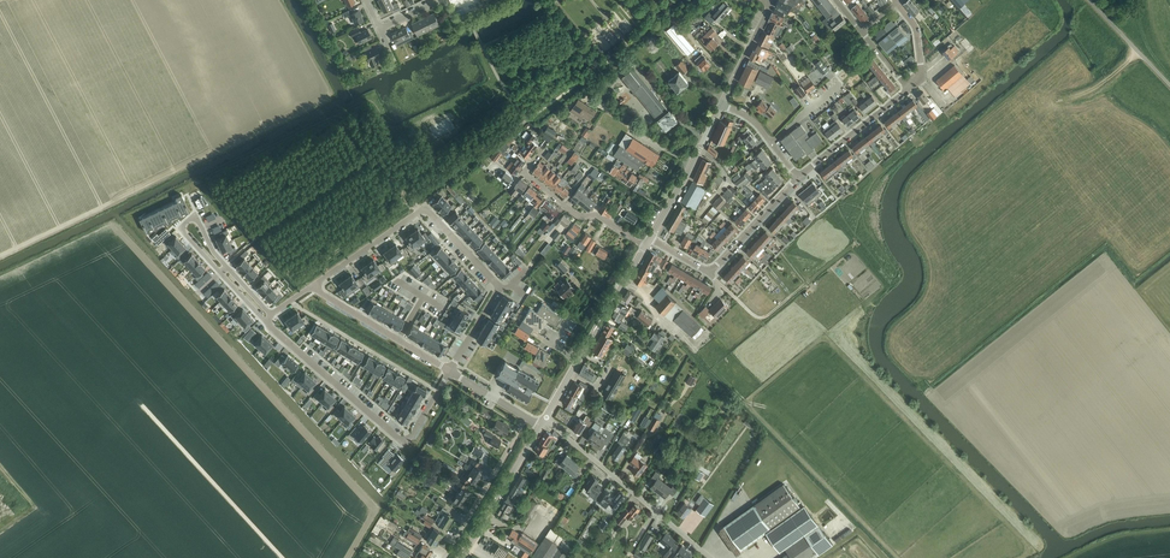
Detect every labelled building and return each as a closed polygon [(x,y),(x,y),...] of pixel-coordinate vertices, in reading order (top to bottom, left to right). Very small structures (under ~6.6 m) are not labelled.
[(775,7),(787,13),(791,6),(779,0),(775,7)] [(827,17),(823,21),(830,30),(833,28),(835,30),(846,21),(841,14),(841,15),(837,10),(829,0),(814,0),(827,17)] [(903,4),(913,16),(920,10),(911,0),(908,0),(903,4)] [(393,5),(391,1),(382,6),(385,12),(392,9),(394,12),(401,9),(398,2),(393,5)] [(715,6),(718,9),(720,8),(726,13),(731,7),(724,1),(721,5),(719,3),(717,5),(715,6)] [(857,15),(863,10),(858,4),(852,9),(857,15)] [(871,14),(875,11),(870,5),(866,8),(871,14)] [(718,21),(726,13),(720,8),(718,9),(713,15),(709,12),(704,18),(711,24),(715,18),(718,21)] [(352,9),(342,13),(344,17),(350,15),(355,24),(363,21),(358,10),(353,13),(352,9)] [(863,10),(857,15),(862,22),(868,17),(863,10)] [(784,17),(773,12),(772,12),(769,19),(781,24),(784,17)] [(434,13),(413,24),(418,35),(440,25),(434,13)] [(784,25),(781,24),(769,19),(768,21),(770,23),(767,31),(779,36),(784,25)] [(887,28),(885,30),(895,42),(899,46),(908,38),(905,34),(906,34),(899,25),(898,26),(895,22),(894,23),(891,20),(886,25),(886,27),(887,28)] [(667,30),(666,30),(688,55),(695,49),(674,24),(673,25),(667,30)] [(906,24),(903,27),(908,33),(911,30),(906,24)] [(412,40),(415,39),(412,35),(412,33),(410,34),(406,27),(392,34),(396,43),(411,36),(412,40)] [(355,35),(359,44),(372,38),(367,29),(361,32),(359,28),(350,32),(352,37),(355,35)] [(712,37),(717,33),(712,28),(701,38),(711,50),(718,44),(712,37)] [(895,42),(885,30),(884,31),(883,29),(881,29),(875,33),(877,36),(876,37),(879,41),(878,42),(885,50),(895,42)] [(760,37),(772,42),(775,36),(774,36),(763,30),(760,37)] [(816,34),(812,37),(817,42),(821,39),(816,34)] [(418,35),(414,37),(415,39),(418,47),(422,45),(418,35)] [(772,42),(760,37),(757,43),(768,48),(769,49),(772,42)] [(789,54),(790,53),(783,43),(779,45),(783,50),(785,48),(789,54)] [(949,59),(949,58),(959,50),(954,45),(953,46),(951,43),(947,46),(948,47),(943,52),(949,59)] [(759,44),(755,51),(759,53),(756,58),(762,61),(764,57),(767,58),(769,53),(773,55),(774,53),(759,44)] [(369,62),(371,67),(378,63),(376,58),(380,55),(376,47),(369,50),(369,51),(365,53),(369,62)] [(755,51),(753,50),(750,58),(761,64),(762,61),(756,58),(759,53),(755,51)] [(704,70),(711,64),(702,54),(695,60),(704,70)] [(873,69),(878,65),(873,58),(868,62),(867,61),(864,63),(866,66),(869,64),(873,69)] [(749,59),(739,81),(750,86),(759,68),(767,71),(768,69),(749,59)] [(683,74),(688,69),(682,61),(676,65),(683,74)] [(817,66),(818,68),(823,75),(828,71),(823,64),(822,62),(817,66)] [(623,77),(635,92),(633,93),(634,96),(636,94),(658,120),(669,111),(662,103),(663,102),(661,101),(630,64),(619,73),(623,77)] [(869,84),(884,72),(878,65),(873,69),(877,74),(873,77),(867,82),(869,84)] [(967,79),(955,65),(936,80),(944,90),(947,87),(955,96),(970,83),(974,80),(971,76),(967,79)] [(768,88),(774,78),(760,71),(755,82),(768,88)] [(678,92),(688,83),(679,72),(674,76),(674,75),(672,76),(673,77),(669,81),(678,92)] [(884,83),(889,78),(884,72),(869,84),(871,86),(880,78),(884,83)] [(889,78),(884,83),(888,88),(886,90),(888,93),(891,90),(890,89),(895,85),(889,78)] [(803,86),(808,92),(815,86),(811,80),(803,86)] [(801,97),(806,93),(800,85),(795,89),(801,97)] [(847,94),(846,95),(853,102),(855,105),(858,102),(850,92),(849,93),(847,94)] [(931,103),(933,102),(930,98),(929,99),(923,92),(918,96),(924,103),(926,101),(929,104),(931,103)] [(846,94),(843,97),(849,105),(853,102),(846,95),(846,94)] [(871,107),(877,102),(872,95),(866,100),(871,107)] [(581,118),(582,119),(583,117),(588,120),(591,117),(592,117),(596,111),(579,99),(571,111),(581,118)] [(906,105),(910,110),(915,106),(917,109),(920,107),(918,103),(917,104),(913,99),(906,105)] [(762,100),(756,106),(759,108),(757,110),(761,114),(763,111),(771,118),(777,111),(771,105),(769,107),(768,106),(762,100)] [(865,112),(871,107),(866,100),(860,105),(865,112)] [(899,110),(906,120),(908,118),(905,114),(910,110),(906,105),(899,110)] [(854,120),(860,116),(855,109),(854,109),(853,108),(850,110),(852,112),(849,114),(854,120)] [(932,109),(927,113),(932,120),(937,116),(932,109)] [(669,110),(669,111),(658,120),(659,120),(666,129),(671,126),(673,124),(677,120),(669,110)] [(892,116),(896,121),(901,118),(904,122),(906,120),(899,110),(892,116)] [(848,125),(854,120),(849,114),(846,116),(845,115),(841,117),(848,125)] [(896,121),(892,116),(885,121),(889,126),(887,127),(890,130),(893,128),(891,126),(896,121)] [(724,122),(720,120),(712,139),(723,144),(734,121),(726,118),(724,122)] [(838,123),(832,127),(837,134),(843,129),(838,123)] [(816,132),(812,135),(813,135),(809,138),(809,137),(805,132),(806,131),(801,125),(791,132),(790,132),(781,139),(785,145),(785,144),(793,155),(796,159),(805,152),(807,154),(814,149),(813,148),(823,140),(816,132)] [(837,134),(832,127),(830,125),(824,130),(830,139),(837,134)] [(874,130),(880,138),(879,135),(884,131),(886,134),(889,132),(886,128),(885,129),(881,125),(874,130)] [(548,126),(545,131),(554,137),(557,132),(548,126)] [(589,128),(583,136),(587,138),(592,131),(589,128)] [(750,146),(757,142),(750,133),(747,129),(741,134),(742,135),(738,138),(737,138),(735,143),(738,144),(740,140),(741,140),(744,138),(747,142),(746,143),(749,147),(750,146)] [(867,136),(874,145),(875,145),(877,144),(875,142),(880,138),(874,130),(867,136)] [(661,131),(658,135),(663,140),(666,136),(661,131)] [(530,143),(529,144),(528,146),(527,145),(526,146),(533,152),(539,145),(532,140),(536,135),(532,132),(526,139),(530,143)] [(860,141),(864,147),(869,143),(873,147),(874,145),(867,136),(860,141)] [(652,166),(660,155),(633,137),(626,148),(620,145),(614,154),(637,170),(644,160),(652,166)] [(864,147),(860,141),(853,147),(857,151),(856,152),(858,155),(861,153),(859,151),(864,147)] [(718,152),(709,145),(707,150),(716,156),(718,152)] [(873,147),(872,147),(878,155),(880,153),(880,152),(874,145),(873,147)] [(528,158),(533,152),(526,146),(525,147),(526,148),(524,150),(522,149),(520,152),(528,158)] [(753,166),(767,156),(762,149),(754,155),(757,158),(754,160),(750,162),(753,166)] [(494,153),(491,157),(496,161),(502,154),(497,150),(494,153)] [(550,161),(557,152),(554,150),(552,153),(549,151),(545,156),(550,161)] [(842,156),(846,161),(851,157),(853,159),(856,157),(854,154),(853,154),(849,150),(842,156)] [(572,165),(575,161),(579,155),(574,151),(570,157),(570,158),(567,161),(572,165)] [(521,168),(526,161),(517,154),(515,157),(517,159),(515,162),(514,161),(513,162),(521,168)] [(767,156),(753,166),(755,169),(759,167),(758,166),(761,164),(764,168),(772,162),(767,156)] [(835,161),(842,170),(845,169),(841,165),(846,161),(842,156),(835,161)] [(703,159),(694,179),(700,182),(701,180),(703,181),(706,175),(705,174),(709,166),(711,162),(703,159)] [(610,171),(615,174),(622,165),(616,161),(610,171)] [(828,166),(834,174),(839,170),(841,172),(842,170),(835,161),(828,166)] [(870,161),(865,164),(870,170),(874,166),(872,162),(870,161)] [(515,174),(521,168),(513,162),(512,163),(513,163),(512,165),(510,164),(507,168),(515,174)] [(538,175),(546,165),(544,164),(543,165),(540,162),(532,171),(538,175)] [(577,171),(580,166),(577,163),(571,170),(575,173),(577,171)] [(615,174),(621,178),(625,172),(622,170),(623,169),(625,171),(626,169),(626,168),(627,167),(624,164),(622,166),(622,165),(615,174)] [(538,175),(543,180),(552,169),(546,165),(538,175)] [(834,174),(828,166),(821,172),(825,177),(824,177),(826,181),(829,178),(834,174)] [(765,179),(762,181),(764,184),(777,174),(773,167),(765,173),(768,177),(765,179)] [(595,168),(590,173),(588,175),(592,178),(594,176),(595,177),(599,172),(595,168)] [(554,171),(552,169),(543,180),(548,184),(557,174),(554,171)] [(508,183),(513,177),(506,171),(504,174),(501,172),(499,175),(508,183)] [(579,172),(577,171),(575,173),(573,176),(574,177),(576,175),(574,178),(578,181),(583,175),(579,172)] [(621,178),(626,182),(631,173),(629,172),(628,174),(625,172),(621,178)] [(631,186),(635,180),(639,175),(638,175),(637,176),(632,172),(631,173),(626,182),(631,185),(631,186)] [(745,174),(748,178),(749,179),(751,181),(753,180),(747,172),(745,174)] [(548,184),(554,188),(563,177),(558,173),(557,174),(548,184)] [(720,184),(724,178),(718,174),(718,175),(716,173),(714,176),(716,177),(714,181),(720,184)] [(638,190),(637,191),(645,196),(647,192),(639,187),(643,179),(647,182),(649,179),(644,176),(640,174),(639,175),(635,180),(631,186),(638,190)] [(744,174),(745,175),(738,180),(741,184),(740,185),(741,186),(748,178),(745,174),(744,174)] [(764,184),(762,186),(758,189),(766,196),(774,189),(776,187),(775,186),(782,180),(777,174),(764,184)] [(761,178),(759,175),(753,180),(751,181),(753,184),(761,178)] [(554,188),(559,193),(567,183),(569,181),(563,177),(554,188)] [(749,193),(748,194),(760,204),(765,199),(760,194),(757,197),(756,196),(756,197),(751,192),(752,191),(746,185),(749,181),(748,180),(749,179),(748,178),(741,186),(749,193)] [(521,179),(515,186),(510,193),(513,196),(518,189),(521,192),(528,184),(521,179)] [(693,181),(681,201),(691,207),(702,187),(693,181)] [(567,183),(559,193),(565,197),(572,188),(573,187),(569,184),(567,183)] [(812,184),(807,189),(815,199),(822,194),(813,183),(812,184)] [(572,196),(578,201),(584,193),(580,190),(582,188),(583,189),(585,186),(582,184),(572,196)] [(528,195),(532,198),(537,192),(530,186),(524,195),(526,197),(528,195)] [(590,191),(592,188),(591,186),(588,189),(587,188),(584,193),(578,201),(583,205),(590,197),(589,197),(586,194),(587,192),(588,193),(590,191)] [(725,192),(730,197),(727,201),(734,194),(728,189),(725,192)] [(801,193),(800,194),(809,205),(815,199),(807,189),(801,193)] [(438,198),(432,203),(437,208),(446,200),(441,195),(442,193),(443,193),(440,190),(435,195),(438,198)] [(472,192),(467,196),(473,201),(477,197),(472,192)] [(532,198),(532,199),(530,201),(533,204),(534,203),(537,205),(544,197),(537,192),(532,198)] [(594,198),(597,194),(594,192),(593,193),(589,197),(590,197),(583,205),(589,210),(596,202),(592,199),(593,197),(594,198)] [(140,219),(139,219),(146,232),(150,230),(149,228),(152,227),(153,229),(157,227),(156,225),(163,222),(164,223),(171,220),(171,218),(177,215),(178,216),(182,214),(182,213),(185,211),(185,213),(189,211),(181,194),(176,196),(176,197),(177,199),(178,200),(140,219)] [(746,196),(751,201),(748,204),(749,205),(754,210),(760,204),(748,194),(746,196)] [(201,196),(194,199),(198,208),(205,205),(201,196)] [(614,211),(607,206),(612,199),(607,196),(604,201),(598,210),(605,215),(606,215),(610,217),(614,211)] [(719,209),(726,201),(721,196),(713,204),(719,209)] [(544,208),(548,211),(553,205),(546,199),(540,208),(542,210),(544,208)] [(446,200),(437,208),(443,214),(448,209),(450,211),(456,206),(453,203),(451,205),(446,200)] [(787,208),(793,213),(797,208),(800,210),(802,207),(799,204),(798,205),(794,201),(787,208)] [(614,209),(618,212),(623,205),(619,202),(614,209)] [(681,202),(666,227),(674,232),(675,231),(681,234),(687,223),(681,219),(683,215),(682,214),(683,211),(687,213),(690,208),(681,202)] [(559,210),(553,205),(548,211),(546,213),(553,218),(559,210)] [(740,213),(740,214),(746,219),(751,214),(746,209),(743,212),(740,208),(739,209),(737,206),(735,208),(740,213)] [(634,223),(638,217),(623,207),(616,219),(620,222),(624,216),(634,223)] [(781,214),(790,223),(792,221),(788,217),(793,213),(787,208),(781,214)] [(532,220),(539,211),(536,209),(532,215),(529,218),(532,220)] [(455,211),(447,219),(452,223),(460,216),(455,211)] [(512,226),(510,228),(512,229),(523,216),(521,214),(511,225),(512,226)] [(558,218),(555,222),(558,224),(561,221),(562,223),(567,217),(564,214),(560,219),(558,218)] [(740,214),(738,216),(737,215),(733,218),(741,225),(746,219),(740,214)] [(776,221),(781,226),(785,221),(789,224),(790,223),(781,214),(776,221)] [(460,216),(452,223),(456,228),(465,220),(460,216)] [(567,217),(562,223),(566,226),(571,220),(567,217)] [(811,221),(809,218),(807,217),(803,221),(807,225),(811,221)] [(493,218),(489,223),(494,227),(498,223),(493,218)] [(505,219),(500,224),(505,228),(509,223),(505,219)] [(465,220),(456,228),(461,233),(469,225),(465,220)] [(545,231),(550,225),(546,221),(540,227),(545,231)] [(781,226),(776,221),(769,227),(774,232),(773,232),(776,235),(779,233),(776,230),(781,226)] [(553,222),(547,229),(550,231),(556,225),(553,222)] [(571,235),(569,239),(573,242),(575,239),(573,237),(581,228),(575,223),(567,232),(571,235)] [(726,228),(732,234),(737,228),(732,223),(726,228)] [(469,225),(461,233),(465,238),(473,230),(469,225)] [(418,228),(411,233),(418,242),(424,238),(426,241),(429,238),(425,232),(422,234),(418,228)] [(722,234),(727,239),(732,234),(726,228),(722,234)] [(152,238),(155,242),(168,230),(166,229),(158,236),(156,234),(152,238)] [(221,236),(216,239),(219,246),(229,241),(226,234),(228,233),(227,230),(220,233),(221,236)] [(473,230),(465,238),(470,242),(478,235),(473,230)] [(557,240),(562,234),(558,231),(553,237),(557,240)] [(688,247),(692,239),(694,235),(688,231),(681,243),(688,247)] [(766,231),(761,236),(767,242),(769,243),(770,244),(772,242),(771,241),(774,238),(766,231)] [(169,232),(156,243),(158,245),(170,234),(169,232)] [(583,249),(592,236),(585,232),(579,242),(579,243),(577,245),(583,249)] [(411,233),(405,237),(410,243),(406,245),(411,251),(414,249),(412,247),(413,246),(418,242),(411,233)] [(717,239),(723,244),(727,239),(722,234),(717,239)] [(478,235),(470,242),(474,247),(483,239),(478,235)] [(781,239),(786,243),(789,240),(784,235),(781,239)] [(169,237),(163,242),(166,245),(168,243),(173,249),(181,241),(176,236),(171,240),(169,237)] [(756,242),(762,247),(767,242),(761,236),(756,242)] [(590,252),(596,242),(592,239),(587,250),(590,252)] [(700,254),(707,242),(704,239),(702,243),(700,246),(697,244),(693,250),(700,254)] [(723,244),(717,239),(712,244),(718,249),(723,244)] [(181,241),(173,249),(178,254),(176,256),(178,259),(184,254),(181,251),(186,247),(181,241)] [(229,241),(219,246),(222,252),(228,250),(230,253),(236,250),(235,246),(232,247),(229,241)] [(484,241),(476,249),(481,254),(489,246),(484,241)] [(707,242),(700,254),(706,258),(708,255),(711,256),(714,251),(711,249),(710,251),(706,249),(707,249),(710,244),(707,242)] [(762,247),(756,242),(752,247),(757,252),(760,254),(763,257),(765,255),(760,250),(762,247)] [(772,242),(770,244),(777,251),(780,248),(777,244),(776,245),(772,242)] [(548,243),(540,252),(544,255),(551,246),(548,243)] [(395,244),(389,248),(398,260),(396,258),(402,254),(404,256),(407,254),(407,253),(403,247),(400,250),(395,244)] [(563,251),(566,254),(571,247),(567,244),(563,250),(563,251)] [(604,259),(609,251),(600,246),(597,244),(592,251),(596,253),(604,259)] [(768,246),(777,255),(779,252),(777,251),(770,244),(768,246)] [(567,256),(570,258),(571,258),(578,248),(573,245),(567,256)] [(434,248),(428,254),(435,261),(445,251),(440,246),(436,251),(434,248)] [(489,246),(481,254),(485,258),(493,251),(489,246)] [(752,247),(747,252),(753,257),(755,254),(758,257),(760,254),(757,252),(752,247)] [(389,248),(383,252),(387,258),(384,260),(389,266),(398,260),(389,248)] [(246,251),(240,256),(242,259),(244,258),(249,253),(246,251)] [(445,251),(435,261),(439,265),(449,256),(445,251)] [(493,251),(485,258),(490,263),(498,256),(493,251)] [(642,266),(650,271),(653,272),(658,262),(661,264),(664,259),(658,255),(656,259),(655,259),(657,255),(651,251),(642,266)] [(185,255),(179,260),(182,263),(184,261),(188,266),(196,258),(192,253),(187,257),(185,255)] [(767,265),(769,262),(763,257),(760,254),(758,257),(767,265)] [(449,256),(439,265),(444,270),(454,261),(449,256)] [(498,256),(490,263),(494,268),(502,260),(498,256)] [(739,261),(744,266),(749,261),(743,256),(739,261)] [(196,258),(188,266),(193,270),(201,263),(196,258)] [(237,264),(236,265),(240,270),(249,262),(244,258),(242,259),(237,264)] [(373,259),(367,263),(376,275),(374,273),(380,269),(382,271),(385,269),(381,263),(377,265),(373,259)] [(660,265),(665,268),(669,262),(664,259),(660,265)] [(502,260),(494,268),(499,273),(507,265),(502,260)] [(454,261),(444,270),(448,275),(458,265),(454,261)] [(556,266),(564,274),(568,269),(561,261),(556,266)] [(734,266),(740,271),(744,266),(739,261),(734,266)] [(249,262),(240,270),(245,275),(253,267),(249,262)] [(201,263),(193,270),(197,275),(195,277),(198,280),(203,275),(201,272),(205,268),(201,263)] [(367,263),(361,268),(365,274),(362,276),(366,282),(376,275),(367,263)] [(414,264),(409,270),(415,277),(421,271),(414,264)] [(675,275),(679,268),(672,264),(669,270),(672,272),(671,273),(675,275)] [(507,265),(499,273),(503,278),(511,270),(507,265)] [(642,266),(634,280),(642,285),(643,283),(646,284),(647,283),(644,281),(650,271),(642,266)] [(729,271),(735,277),(740,271),(734,266),(729,271)] [(253,267),(245,275),(249,280),(258,272),(253,267)] [(460,267),(450,277),(455,282),(465,272),(460,267)] [(682,278),(685,272),(679,268),(675,275),(678,277),(678,276),(682,278)] [(745,271),(752,277),(754,275),(750,271),(747,269),(745,271)] [(735,277),(729,271),(724,277),(730,282),(735,277)] [(465,272),(455,282),(457,280),(461,285),(459,287),(470,277),(465,272)] [(685,272),(682,278),(685,280),(684,281),(688,283),(692,275),(685,272)] [(351,274),(345,279),(354,291),(363,284),(358,278),(355,280),(351,274)] [(695,285),(698,279),(692,275),(688,283),(686,285),(684,289),(687,290),(690,284),(691,284),(691,283),(695,285)] [(470,277),(459,287),(464,291),(474,282),(470,277)] [(345,279),(339,283),(343,288),(339,291),(343,297),(347,295),(354,291),(345,279)] [(566,297),(575,288),(567,279),(560,285),(558,282),(555,285),(562,293),(561,294),(563,297),(565,296),(566,297)] [(698,279),(695,285),(698,287),(697,288),(701,290),(705,283),(698,279)] [(264,280),(256,287),(261,292),(269,284),(264,280)] [(474,282),(464,291),(464,292),(466,290),(470,294),(468,296),(478,286),(474,282)] [(699,293),(697,296),(700,298),(703,292),(704,292),(704,291),(708,293),(711,287),(705,283),(701,290),(699,293)] [(269,284),(261,292),(265,297),(273,289),(269,284)] [(478,286),(468,296),(473,301),(483,291),(478,286)] [(273,289),(265,297),(270,302),(273,298),(276,301),(282,295),(275,287),(273,289)] [(692,336),(702,325),(684,309),(667,293),(668,292),(662,287),(654,296),(659,301),(655,306),(673,321),(674,320),(692,336)] [(217,290),(211,295),(214,298),(216,296),(220,301),(221,301),(229,293),(224,289),(220,293),(217,290)] [(628,290),(623,298),(629,301),(634,294),(628,290)] [(220,301),(218,302),(223,308),(225,306),(233,298),(229,293),(221,301),(220,301)] [(503,294),(500,300),(509,305),(513,300),(503,294)] [(638,299),(634,305),(638,307),(641,302),(642,302),(644,300),(638,296),(637,299),(638,299)] [(372,297),(365,309),(371,313),(376,303),(378,301),(372,297)] [(233,298),(225,306),(229,311),(238,303),(233,298)] [(717,317),(728,306),(721,299),(710,309),(710,310),(706,306),(699,313),(709,323),(711,321),(705,315),(708,312),(710,314),(712,312),(717,317)] [(500,300),(497,305),(506,311),(509,305),(500,300)] [(376,303),(371,313),(376,316),(381,306),(376,303)] [(459,303),(453,312),(465,319),(469,314),(463,310),(465,307),(459,303)] [(522,320),(540,332),(548,320),(557,326),(562,318),(547,308),(548,307),(543,303),(537,312),(530,308),(522,320)] [(620,303),(616,310),(625,315),(625,314),(628,316),(630,311),(635,314),(637,310),(631,306),(630,309),(629,308),(620,303)] [(381,306),(376,316),(381,319),(389,307),(383,304),(381,306)] [(497,305),(494,310),(503,316),(506,311),(497,305)] [(389,307),(381,319),(387,323),(393,313),(395,311),(389,307)] [(236,310),(230,315),(233,319),(230,321),(235,326),(237,323),(238,323),(248,314),(243,309),(238,313),(236,310)] [(648,325),(652,319),(649,316),(640,309),(636,315),(637,316),(644,322),(648,325)] [(494,310),(490,316),(500,321),(503,316),(494,310)] [(625,315),(616,310),(612,317),(621,322),(619,325),(626,329),(628,324),(622,320),(625,315)] [(297,312),(291,316),(298,326),(304,321),(306,324),(309,322),(304,315),(301,318),(297,312)] [(454,313),(451,319),(462,325),(465,319),(453,312),(454,313)] [(393,313),(387,323),(393,326),(399,317),(393,313)] [(248,314),(238,323),(245,332),(251,327),(248,324),(253,320),(248,314)] [(291,316),(285,320),(292,330),(298,326),(291,316)] [(399,317),(393,326),(398,329),(404,320),(399,317)] [(489,318),(486,323),(495,329),(498,323),(489,318)] [(447,323),(445,327),(450,330),(451,331),(453,328),(458,331),(462,325),(451,319),(448,324),(447,323)] [(414,322),(406,335),(412,338),(418,329),(420,326),(414,322)] [(529,333),(532,329),(522,322),(519,326),(529,333)] [(486,323),(483,329),(492,334),(495,329),(486,323)] [(615,326),(608,323),(593,350),(603,356),(613,339),(609,337),(615,326)] [(316,324),(310,333),(316,337),(322,327),(316,324)] [(322,327),(316,337),(322,340),(327,331),(322,327)] [(525,340),(529,334),(518,327),(514,333),(525,340)] [(251,329),(247,334),(252,338),(256,333),(251,329)] [(418,329),(412,338),(418,341),(423,332),(418,329)] [(423,332),(418,341),(424,345),(429,335),(431,333),(425,329),(423,332)] [(483,329),(479,334),(489,339),(492,334),(483,329)] [(655,332),(654,333),(651,337),(661,342),(667,332),(662,329),(661,332),(660,331),(658,334),(655,332)] [(327,331),(322,340),(327,343),(333,334),(327,331)] [(262,334),(254,343),(259,348),(267,339),(262,334)] [(333,334),(327,343),(333,347),(339,337),(333,334)] [(479,334),(476,339),(485,345),(489,339),(479,334)] [(429,335),(424,345),(429,348),(435,339),(429,335)] [(660,349),(663,344),(661,342),(651,337),(647,343),(650,345),(650,346),(656,350),(658,347),(660,349)] [(267,339),(259,348),(265,353),(273,344),(267,339)] [(341,339),(335,348),(341,352),(347,342),(341,339)] [(435,339),(429,348),(435,352),(441,342),(435,339)] [(341,352),(339,354),(345,358),(347,355),(352,346),(347,342),(341,352)] [(441,342),(435,352),(440,355),(442,352),(445,354),(449,347),(446,345),(441,342)] [(527,342),(524,348),(537,355),(534,361),(543,366),(547,360),(545,359),(547,356),(548,354),(540,349),(527,342)] [(625,349),(623,351),(629,356),(631,354),(635,349),(628,343),(624,349),(625,349)] [(352,346),(347,355),(352,358),(352,359),(358,349),(352,346)] [(352,358),(350,361),(356,364),(364,352),(358,349),(352,359),(352,358)] [(282,354),(274,363),(278,366),(281,363),(292,372),(299,364),(288,355),(285,358),(282,354)] [(368,355),(362,365),(368,368),(374,359),(368,355)] [(374,359),(368,368),(374,372),(380,362),(374,359)] [(505,360),(495,375),(496,376),(508,383),(505,389),(525,401),(531,392),(532,389),(538,380),(518,368),(505,360)] [(374,372),(372,374),(378,378),(385,366),(380,362),(374,372)] [(579,374),(593,382),(597,375),(586,369),(587,366),(584,364),(579,374)] [(388,367),(382,376),(388,380),(393,370),(388,367)] [(611,379),(603,393),(612,399),(626,375),(617,369),(611,379)] [(393,370),(388,380),(393,383),(399,374),(393,370)] [(296,374),(291,380),(294,384),(295,383),(301,387),(310,376),(305,371),(300,377),(296,374)] [(393,383),(391,386),(397,389),(405,377),(399,374),(393,383)] [(691,375),(686,382),(692,386),(693,384),(694,385),(696,383),(694,382),(696,378),(691,375)] [(310,376),(301,387),(301,388),(303,385),(308,390),(306,392),(309,395),(314,389),(311,387),(316,381),(310,376)] [(575,381),(569,392),(577,397),(583,386),(586,388),(588,385),(581,381),(579,384),(575,381)] [(417,384),(413,390),(423,396),(426,390),(417,384)] [(317,392),(312,397),(315,400),(317,398),(322,402),(330,393),(324,388),(320,394),(317,392)] [(413,390),(410,395),(419,401),(423,396),(413,390)] [(569,392),(563,402),(567,405),(565,408),(573,412),(575,409),(571,407),(577,397),(569,392)] [(330,393),(322,402),(328,407),(326,409),(329,412),(334,406),(331,404),(336,398),(330,393)] [(407,401),(416,407),(419,401),(410,395),(407,401)] [(404,399),(401,405),(403,407),(413,412),(416,407),(407,401),(404,399)] [(380,404),(380,405),(387,409),(390,405),(383,400),(382,401),(380,404)] [(606,403),(603,408),(608,411),(611,406),(606,403)] [(634,409),(629,417),(635,420),(642,408),(637,405),(636,405),(634,409)] [(337,409),(332,414),(335,417),(337,415),(342,420),(350,410),(344,406),(340,411),(337,409)] [(400,412),(409,418),(413,412),(403,407),(400,412)] [(480,413),(489,418),(492,412),(483,407),(480,413)] [(350,410),(342,420),(348,424),(346,427),(349,429),(354,423),(351,421),(356,415),(350,410)] [(399,411),(395,417),(406,424),(409,418),(400,412),(399,411)] [(617,412),(615,416),(619,419),(617,421),(622,425),(624,423),(627,419),(622,415),(617,412)] [(573,428),(580,433),(587,424),(589,426),(592,422),(589,420),(591,418),(587,415),(584,420),(580,418),(573,428)] [(641,424),(646,427),(651,419),(645,416),(641,424)] [(654,431),(660,420),(655,416),(648,428),(654,431)] [(497,419),(492,427),(504,435),(510,426),(497,419)] [(593,433),(588,439),(591,440),(590,441),(593,443),(594,442),(595,443),(605,428),(602,426),(596,421),(589,431),(593,433)] [(354,428),(348,435),(352,439),(354,436),(361,442),(371,430),(368,428),(369,427),(365,424),(365,425),(363,423),(358,429),(357,430),(354,428)] [(605,428),(595,443),(595,444),(595,445),(598,447),(599,446),(601,447),(605,441),(608,444),(614,434),(608,430),(605,428)] [(491,438),(489,442),(488,443),(492,445),(492,444),(497,447),(501,440),(493,435),(494,434),(486,429),(486,430),(484,433),(484,434),(491,438)] [(547,431),(540,441),(551,448),(557,437),(559,434),(556,432),(554,431),(552,434),(551,433),(551,432),(550,432),(550,433),(547,431)] [(432,432),(427,441),(433,445),(438,436),(432,432)] [(616,450),(612,455),(618,459),(623,451),(626,447),(623,445),(622,445),(623,443),(624,442),(627,444),(630,439),(623,434),(614,449),(616,450)] [(374,436),(369,442),(371,444),(370,445),(376,450),(377,449),(380,451),(386,444),(383,442),(384,440),(378,436),(376,438),(374,436)] [(551,448),(540,441),(535,449),(544,454),(547,449),(550,451),(551,448)] [(474,446),(470,452),(479,458),(483,452),(474,446)] [(383,457),(378,463),(383,467),(386,463),(393,469),(390,473),(393,476),(397,472),(395,470),(406,459),(401,455),(400,456),(397,453),(396,455),(388,449),(382,456),(383,457)] [(566,468),(573,459),(570,457),(571,456),(568,453),(563,459),(559,456),(556,460),(566,468)] [(648,465),(640,459),(639,460),(635,456),(630,462),(634,466),(631,470),(634,472),(636,474),(636,473),(639,476),(648,465)] [(699,466),(702,460),(695,457),(692,463),(699,466)] [(463,466),(470,471),(479,476),(483,470),(477,466),(479,463),(472,458),(468,465),(465,463),(463,466)] [(573,459),(566,468),(576,476),(579,473),(576,470),(580,464),(577,461),(576,462),(573,459)] [(455,469),(443,462),(441,465),(453,472),(455,469)] [(545,478),(551,468),(547,466),(541,476),(545,478)] [(524,472),(531,476),(534,471),(527,467),(524,472)] [(694,474),(693,477),(694,477),(696,479),(699,480),(704,473),(697,469),(694,474)] [(479,476),(470,471),(468,474),(464,472),(460,478),(467,483),(469,479),(475,483),(479,476)] [(658,491),(665,482),(659,477),(660,475),(656,471),(651,478),(655,481),(651,486),(658,491)] [(593,474),(585,486),(592,491),(592,490),(597,493),(593,499),(596,501),(603,492),(600,489),(602,487),(597,483),(600,479),(593,474)] [(520,475),(515,484),(520,487),(526,478),(520,475)] [(457,493),(466,498),(470,491),(464,488),(466,485),(458,480),(454,487),(459,489),(457,493)] [(665,482),(658,491),(665,497),(669,492),(673,495),(678,488),(674,485),(672,487),(665,482)] [(515,484),(510,493),(518,498),(521,494),(521,493),(524,489),(520,487),(515,484)] [(726,525),(743,549),(767,533),(780,551),(785,547),(786,548),(789,553),(782,557),(808,557),(814,554),(816,556),(833,544),(806,504),(802,507),(801,506),(804,505),(802,503),(800,504),(785,484),(726,525)] [(610,492),(605,489),(597,500),(602,503),(601,505),(606,508),(610,504),(616,509),(621,502),(627,495),(621,490),(613,499),(608,495),(610,492)] [(398,490),(395,494),(402,499),(405,494),(398,490)] [(466,498),(457,493),(455,496),(450,493),(446,500),(453,504),(456,501),(461,505),(466,498)] [(516,498),(509,494),(506,499),(513,503),(516,498)] [(438,497),(435,501),(443,506),(446,502),(438,497)] [(705,498),(696,509),(705,516),(714,504),(705,498)] [(532,499),(518,522),(523,525),(537,503),(532,499)] [(515,506),(505,500),(502,507),(511,512),(515,506)] [(689,512),(692,508),(684,502),(678,512),(684,516),(688,511),(689,512)] [(622,514),(617,520),(622,523),(628,516),(632,519),(635,515),(638,518),(641,514),(638,511),(641,508),(635,503),(630,510),(626,507),(621,513),(622,514)] [(442,507),(439,513),(438,515),(439,516),(450,523),(454,518),(450,516),(451,515),(447,513),(448,511),(442,507)] [(502,507),(497,513),(507,519),(508,517),(512,519),(514,516),(511,514),(512,513),(510,513),(511,512),(502,507)] [(423,513),(421,516),(432,523),(434,519),(423,513)] [(564,515),(561,521),(565,524),(569,518),(564,515)] [(429,527),(432,523),(421,516),(421,517),(425,519),(422,523),(429,527)] [(447,529),(450,523),(439,516),(438,516),(435,521),(436,523),(443,528),(443,527),(447,529)] [(604,519),(600,524),(605,529),(609,524),(604,519)] [(434,527),(430,534),(439,540),(443,534),(440,532),(434,527)] [(513,529),(509,535),(513,538),(512,539),(511,539),(512,539),(511,541),(530,553),(531,552),(532,552),(531,551),(534,553),(531,557),(564,557),(569,550),(546,535),(540,544),(522,532),(521,535),(513,529)] [(415,530),(412,534),(412,535),(420,539),(423,535),(415,530)] [(417,545),(420,539),(412,535),(412,534),(409,532),(405,538),(417,545)] [(424,538),(426,539),(429,541),(429,542),(432,544),(433,544),(436,546),(439,540),(430,534),(427,532),(424,538)] [(667,557),(677,545),(674,542),(676,540),(667,532),(660,540),(666,546),(661,552),(667,557)] [(646,549),(654,536),(648,533),(640,546),(646,549)] [(397,541),(394,546),(401,550),(409,556),(413,551),(404,545),(397,541)] [(429,557),(432,551),(429,549),(430,548),(422,544),(419,550),(429,557)] [(667,557),(669,557),(676,557),(678,556),(681,557),(687,557),(691,553),(682,546),(681,548),(677,545),(667,557)] [(409,556),(401,550),(400,550),(399,550),(396,554),(403,557),(408,557),(409,556)]
